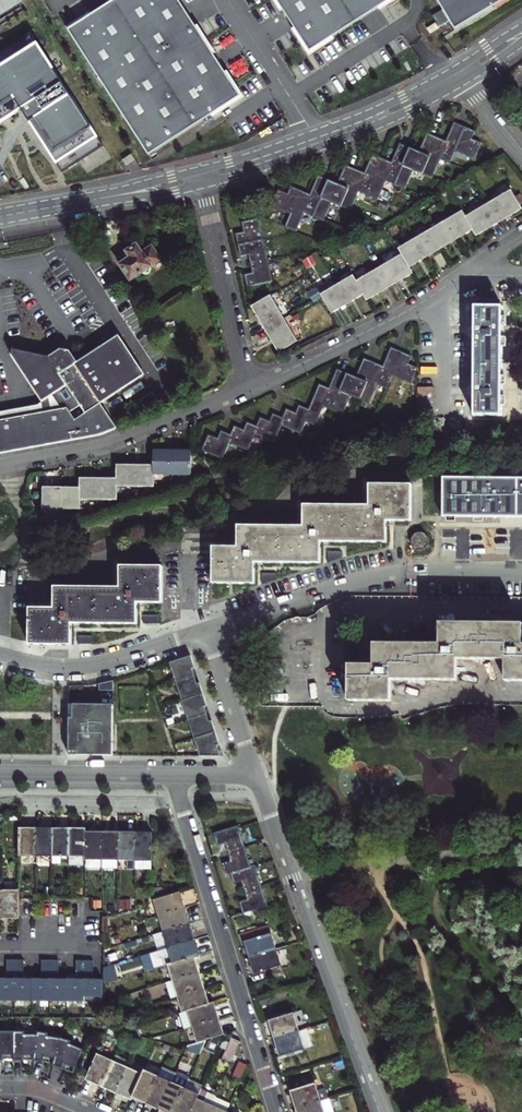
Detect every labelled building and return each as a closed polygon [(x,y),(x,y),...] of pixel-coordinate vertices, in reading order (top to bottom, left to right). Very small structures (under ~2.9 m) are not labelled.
[(18,0),(0,0),(0,11),(18,0)] [(143,156),(236,97),(175,0),(111,0),(64,29),(143,156)] [(305,54),(391,0),(272,0),(305,54)] [(443,11),(433,17),(440,27),(450,21),(455,30),(506,0),(437,0),(443,11)] [(0,68),(0,124),(22,110),(63,174),(104,147),(38,44),(0,68)] [(446,142),(437,138),(421,174),(431,179),(439,160),(448,163),(454,150),(464,127),(454,123),(446,142)] [(464,127),(454,150),(473,159),(480,143),(471,139),(474,132),(464,127)] [(418,152),(410,149),(394,185),(404,189),(412,170),(421,174),(437,138),(427,133),(418,152)] [(391,163),(382,159),(366,195),(376,200),(385,181),(394,185),(410,149),(400,144),(391,163)] [(131,154),(123,160),(127,166),(135,160),(131,154)] [(364,174),(355,170),(339,206),(349,211),(358,192),(366,195),(382,159),(372,155),(364,174)] [(337,184),(328,181),(312,217),(322,221),(330,202),(339,206),(355,170),(345,165),(337,184)] [(301,191),(291,214),(285,227),(295,232),(303,213),(312,217),(328,181),(318,176),(310,195),(301,191)] [(279,190),(272,206),(291,214),(301,191),(291,187),(288,194),(279,190)] [(521,209),(520,205),(515,197),(511,190),(488,204),(499,222),(521,209)] [(476,236),(499,222),(488,204),(465,217),(473,230),(476,236)] [(457,239),(473,230),(465,217),(462,211),(446,221),(457,239)] [(238,246),(263,240),(258,220),(242,223),(244,233),(236,235),(238,246)] [(441,249),(457,239),(446,221),(430,230),(441,249)] [(425,258),(441,249),(430,230),(414,239),(425,258)] [(409,268),(425,258),(414,239),(398,249),(409,268)] [(267,261),(263,240),(238,246),(241,257),(249,255),(251,264),(267,261)] [(150,268),(150,267),(161,260),(152,245),(142,252),(137,244),(126,251),(130,257),(119,264),(127,275),(130,273),(133,278),(143,272),(145,274),(148,274),(150,273),(150,271),(150,268)] [(390,287),(413,273),(409,268),(398,249),(381,259),(384,265),(378,268),(390,287)] [(245,275),(247,286),(263,283),(272,281),(267,261),(251,264),(253,274),(245,275)] [(366,301),(390,287),(378,268),(355,282),(363,295),(366,301)] [(347,304),(363,295),(355,282),(352,276),(336,285),(347,304)] [(332,313),(347,304),(336,285),(321,295),(332,313)] [(278,293),(271,297),(284,318),(291,314),(278,293)] [(265,330),(284,318),(271,297),(270,295),(251,307),(265,330)] [(501,327),(501,306),(474,306),(474,327),(471,327),(471,331),(471,334),(474,334),(473,386),(470,386),(470,389),(470,393),(473,393),(473,415),(500,415),(500,406),(500,376),(501,349),(501,327)] [(279,353),(297,342),(284,318),(265,330),(279,353)] [(70,350),(65,349),(101,403),(145,374),(119,335),(78,362),(70,350)] [(65,349),(61,348),(48,356),(12,348),(10,353),(41,401),(67,387),(81,407),(85,414),(75,421),(71,414),(66,407),(0,420),(0,454),(27,448),(57,443),(100,435),(117,428),(101,403),(65,349)] [(383,367),(374,363),(359,399),(369,404),(377,385),(386,388),(391,375),(401,352),(391,348),(383,367)] [(401,352),(391,375),(410,383),(417,368),(408,364),(411,356),(401,352)] [(356,378),(347,374),(332,411),(342,415),(350,396),(359,399),(374,363),(364,359),(356,378)] [(320,385),(309,411),(305,422),(315,426),(323,407),(332,411),(347,374),(337,370),(329,389),(320,385)] [(0,412),(0,420),(66,407),(71,414),(81,407),(67,387),(41,401),(35,405),(0,412)] [(153,392),(139,400),(145,409),(158,400),(153,392)] [(280,426),(299,434),(305,422),(309,411),(299,406),(296,414),(287,410),(283,419),(280,426)] [(254,434),(273,442),(280,426),(283,419),(273,415),(270,422),(261,418),(257,427),(254,434)] [(228,442),(247,450),(254,434),(257,427),(247,423),(244,430),(235,427),(231,435),(228,442)] [(202,451),(221,459),(228,442),(231,435),(221,431),(218,439),(209,435),(202,451)] [(154,473),(172,474),(172,452),(153,452),(153,465),(153,473),(154,473)] [(191,474),(191,452),(172,452),(172,474),(191,474)] [(117,486),(135,487),(135,465),(117,465),(116,479),(116,486),(117,486)] [(154,473),(153,473),(153,465),(135,465),(135,487),(154,487),(154,473)] [(499,481),(499,478),(442,477),(442,517),(498,517),(498,513),(521,514),(521,482),(499,481)] [(81,500),(98,500),(98,478),(80,478),(80,488),(80,500),(81,500)] [(117,486),(116,486),(116,479),(98,478),(98,500),(117,500),(117,486)] [(237,547),(212,547),(212,583),(254,584),(254,562),(283,562),(320,563),(320,541),(327,542),(385,542),(386,521),(394,521),(410,521),(410,519),(411,485),(369,485),(369,506),(303,505),(303,527),(237,526),(237,547)] [(43,509),(61,509),(61,487),(43,487),(43,509)] [(81,500),(80,500),(80,488),(61,487),(61,509),(81,509),(81,500)] [(428,545),(428,541),(423,534),(415,534),(410,541),(410,544),(414,551),(422,551),(428,545)] [(30,644),(71,644),(71,640),(71,623),(137,624),(137,602),(162,603),(162,567),(121,566),(120,588),(55,587),(54,608),(30,608),(30,644)] [(343,705),(387,706),(387,684),(452,685),(452,663),(501,663),(501,685),(521,685),(521,648),(520,648),(520,624),(435,624),(435,647),(368,647),(368,668),(343,668),(343,705)] [(170,663),(200,756),(220,756),(217,746),(220,746),(212,721),(209,722),(204,707),(207,706),(200,683),(197,684),(192,669),(195,668),(191,656),(170,663)] [(98,684),(98,691),(113,691),(113,681),(98,684)] [(113,755),(113,705),(69,705),(69,755),(113,755)] [(240,901),(243,913),(267,906),(255,865),(250,867),(237,825),(214,832),(218,845),(226,842),(227,846),(231,858),(231,860),(223,863),(227,875),(231,873),(234,883),(242,881),(243,884),(247,897),(248,899),(240,901)] [(36,828),(19,828),(19,856),(36,856),(36,828)] [(36,856),(52,856),(52,828),(36,828),(36,856)] [(52,828),(52,856),(52,863),(61,864),(61,856),(69,856),(69,828),(52,828)] [(83,856),(85,856),(85,832),(85,828),(69,828),(69,856),(68,866),(83,866),(83,856)] [(101,860),(102,860),(102,832),(85,832),(85,856),(85,860),(86,860),(101,860)] [(118,859),(118,832),(102,832),(102,868),(117,868),(117,859),(118,859)] [(135,869),(135,860),(135,832),(118,832),(118,859),(118,860),(126,860),(126,869),(135,869)] [(135,832),(135,860),(135,869),(152,869),(152,832),(135,832)] [(101,866),(101,860),(86,860),(86,866),(88,868),(99,868),(101,866)] [(19,895),(19,890),(17,890),(17,882),(4,882),(4,890),(2,890),(2,918),(19,919),(19,895)] [(153,900),(158,916),(185,908),(180,891),(153,900)] [(130,900),(120,900),(120,908),(130,908),(130,900)] [(163,932),(190,924),(185,908),(158,916),(163,932)] [(163,932),(168,947),(195,939),(190,924),(163,932)] [(242,934),(249,957),(276,949),(269,925),(242,934)] [(286,945),(282,934),(274,937),(278,948),(286,945)] [(168,965),(195,957),(200,955),(195,939),(168,947),(150,953),(155,969),(168,965)] [(281,965),(276,949),(249,957),(254,974),(263,971),(266,980),(284,974),(281,965)] [(102,999),(103,976),(93,976),(93,957),(84,957),(76,957),(76,976),(66,976),(58,976),(58,957),(50,957),(41,957),(41,976),(31,975),(31,976),(23,976),(23,957),(15,957),(6,957),(6,976),(0,975),(0,998),(102,999)] [(200,972),(195,957),(168,965),(173,981),(200,972)] [(115,965),(108,967),(111,979),(119,977),(115,965)] [(171,998),(177,996),(204,988),(200,972),(173,981),(166,983),(171,998)] [(177,996),(182,1012),(209,1004),(204,988),(177,996)] [(192,1027),(219,1018),(214,1002),(209,1004),(182,1012),(178,1013),(183,1029),(192,1027)] [(269,1021),(274,1038),(299,1030),(294,1013),(269,1021)] [(224,1035),(219,1018),(192,1027),(197,1043),(224,1035)] [(106,1033),(121,1038),(123,1032),(108,1027),(106,1033)] [(136,1036),(134,1027),(124,1030),(123,1032),(136,1036)] [(299,1030),(305,1048),(313,1046),(307,1028),(299,1030)] [(0,1029),(0,1058),(3,1058),(23,1058),(35,1058),(44,1060),(54,1061),(53,1064),(63,1066),(74,1071),(85,1047),(70,1041),(71,1038),(62,1036),(48,1034),(48,1031),(38,1029),(37,1032),(25,1032),(25,1029),(0,1029)] [(305,1048),(299,1030),(274,1038),(280,1056),(305,1048)] [(234,1055),(239,1045),(241,1041),(231,1037),(222,1057),(232,1061),(234,1055)] [(212,1039),(210,1042),(209,1042),(205,1050),(214,1054),(219,1042),(212,1039)] [(85,1080),(101,1087),(112,1061),(97,1054),(85,1080)] [(101,1087),(116,1093),(127,1067),(130,1062),(115,1055),(112,1061),(101,1087)] [(231,1074),(241,1079),(247,1065),(237,1061),(231,1074)] [(116,1093),(131,1100),(132,1097),(135,1091),(142,1074),(127,1067),(116,1093)] [(171,1083),(175,1075),(161,1068),(158,1077),(171,1083)] [(142,1074),(135,1091),(132,1097),(146,1103),(158,1077),(144,1071),(142,1074)] [(171,1083),(185,1089),(188,1081),(175,1075),(171,1083)] [(158,1077),(146,1103),(159,1109),(162,1103),(171,1083),(158,1077)] [(303,1080),(305,1086),(311,1085),(309,1078),(303,1080)] [(290,1091),(296,1109),(321,1101),(319,1093),(316,1083),(311,1085),(305,1086),(303,1080),(288,1084),(290,1091)] [(198,1095),(201,1089),(202,1087),(188,1081),(185,1089),(198,1095)] [(162,1103),(159,1109),(167,1111),(174,1111),(185,1089),(171,1083),(162,1103)] [(198,1095),(185,1089),(174,1111),(190,1111),(198,1095)] [(212,1105),(203,1101),(208,1092),(201,1089),(198,1095),(190,1111),(209,1111),(212,1105)] [(326,1091),(319,1093),(321,1101),(328,1099),(326,1091)] [(212,1105),(215,1097),(216,1095),(208,1092),(203,1101),(212,1105)] [(227,1111),(231,1103),(215,1097),(212,1105),(209,1111),(227,1111)] [(321,1101),(296,1109),(296,1110),(297,1111),(332,1111),(328,1099),(321,1101)]
